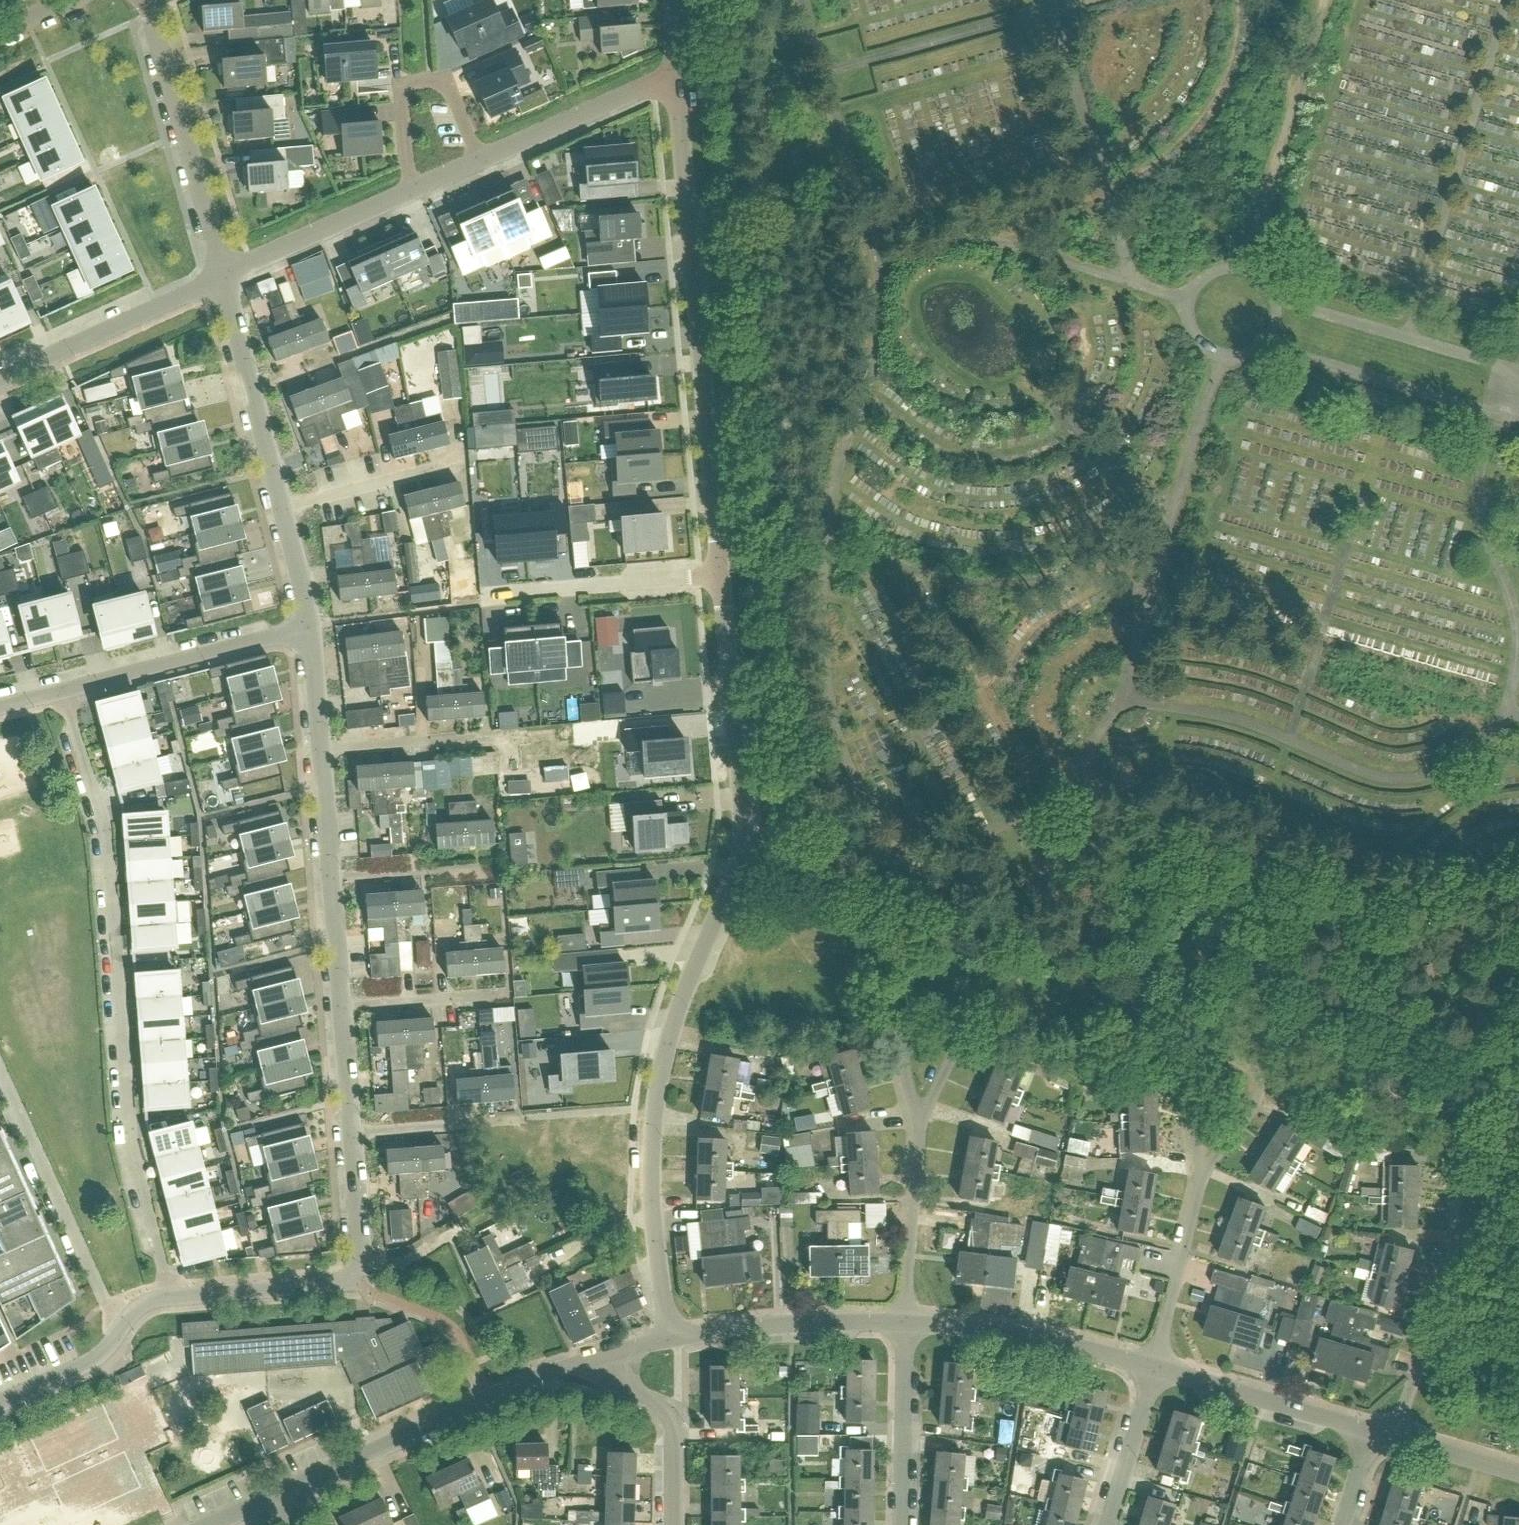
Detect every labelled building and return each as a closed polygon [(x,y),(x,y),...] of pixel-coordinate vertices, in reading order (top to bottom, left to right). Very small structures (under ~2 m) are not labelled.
[(200,8),(202,33),(227,31),(228,43),(292,37),(290,14),(242,18),(241,5),(221,7),(219,0),(200,8)] [(292,13),(304,12),(303,0),(290,0),(292,13)] [(308,14),(330,12),(329,0),(307,0),(308,14)] [(361,9),(381,7),(380,0),(360,0),(361,9)] [(582,10),(636,5),(636,0),(581,0),(582,10)] [(92,1),(71,6),(74,17),(94,12),(92,1)] [(497,17),(490,1),(446,20),(459,49),(482,39),(488,52),(522,37),(511,11),(497,17)] [(614,29),(612,17),(578,20),(580,43),(599,41),(600,55),(619,53),(622,59),(640,51),(638,26),(614,29)] [(540,38),(523,45),(527,54),(544,46),(540,38)] [(244,90),(244,86),(266,84),(265,67),(286,65),(283,39),(252,42),(254,58),(221,61),(223,88),(227,88),(227,92),(244,90)] [(326,84),(375,79),(372,43),(323,48),(326,84)] [(489,117),(521,103),(514,88),(528,82),(514,51),(484,64),(491,80),(475,87),(489,117)] [(13,120),(52,103),(51,100),(43,83),(39,84),(5,99),(4,100),(13,120)] [(1518,112),(1518,97),(1497,89),(1492,103),(1518,112)] [(1402,94),(1400,100),(1434,110),(1436,103),(1402,94)] [(273,138),(272,120),(284,119),(282,96),(255,98),(257,112),(231,115),(231,116),(227,116),(229,136),(233,136),(233,141),(273,138)] [(13,120),(22,140),(61,123),(52,103),(13,120)] [(359,124),(358,110),(320,114),(322,137),(340,136),(342,158),(382,154),(379,123),(359,124)] [(61,123),(22,140),(31,160),(70,142),(61,123)] [(1418,127),(1416,132),(1445,142),(1447,137),(1418,127)] [(70,142),(31,160),(40,180),(79,163),(70,142)] [(587,186),(580,187),(581,202),(617,199),(616,185),(636,183),(632,147),(584,151),(587,186)] [(288,190),(286,173),(299,171),(297,148),(270,150),(271,164),(246,167),(246,168),(242,168),(244,189),(248,188),(248,193),(288,190)] [(483,203),(508,258),(529,249),(529,246),(550,237),(536,205),(521,212),(510,187),(493,194),(495,198),(483,203)] [(554,190),(543,194),(548,205),(559,201),(554,190)] [(53,208),(63,229),(101,211),(92,191),(53,208)] [(486,268),(508,258),(483,203),(472,208),(470,204),(453,212),(464,237),(449,243),(463,275),(485,266),(486,268)] [(63,229),(71,248),(110,231),(101,211),(63,229)] [(580,233),(584,232),(585,232),(598,231),(598,224),(597,218),(597,214),(579,216),(580,233)] [(586,257),(613,255),(611,242),(640,240),(638,214),(597,218),(598,224),(598,231),(585,232),(584,232),(586,257)] [(71,248),(80,268),(119,250),(110,231),(71,248)] [(400,235),(379,244),(394,280),(428,265),(433,276),(445,271),(434,247),(423,252),(415,233),(402,239),(400,235)] [(10,240),(15,250),(26,245),(21,235),(10,240)] [(394,280),(379,244),(358,254),(360,258),(347,263),(355,282),(343,287),(354,311),(367,305),(362,294),(394,280)] [(26,245),(15,250),(20,261),(31,256),(26,245)] [(565,248),(552,254),(556,264),(569,258),(565,248)] [(119,250),(80,268),(90,289),(91,288),(125,273),(128,271),(120,253),(121,253),(119,250)] [(289,268),(295,286),(325,275),(318,257),(289,268)] [(615,272),(587,274),(589,291),(597,291),(599,312),(599,313),(644,309),(644,310),(647,310),(644,285),(617,287),(615,272)] [(530,274),(517,275),(518,290),(531,289),(530,274)] [(6,332),(9,331),(9,330),(27,322),(25,319),(5,275),(0,278),(0,318),(6,332)] [(277,298),(288,294),(280,275),(270,279),(277,298)] [(27,292),(38,287),(33,277),(28,279),(22,281),(22,282),(27,292)] [(244,288),(244,290),(251,307),(267,301),(259,283),(244,288)] [(27,292),(32,303),(43,298),(38,287),(27,292)] [(283,306),(301,352),(327,342),(319,320),(305,325),(301,316),(296,318),(290,303),(283,306)] [(481,303),(453,305),(455,324),(483,322),(481,303)] [(283,306),(270,311),(274,321),(272,325),(275,332),(279,333),(279,335),(265,340),(274,362),(301,352),(283,306)] [(599,336),(591,337),(592,353),(620,350),(619,336),(646,333),(644,310),(644,309),(599,313),(599,312),(597,312),(599,336)] [(479,327),(463,329),(466,365),(482,364),(479,327)] [(175,385),(174,384),(165,347),(109,372),(111,380),(127,376),(133,397),(138,396),(138,395),(175,385)] [(442,401),(460,400),(455,351),(437,353),(442,401)] [(631,363),(593,366),(594,383),(596,406),(655,400),(653,377),(633,379),(631,363)] [(354,373),(362,393),(363,393),(364,396),(388,387),(379,364),(354,373)] [(352,397),(362,393),(354,373),(344,377),(352,397)] [(107,377),(77,384),(80,397),(110,390),(107,377)] [(314,388),(332,435),(345,430),(340,415),(353,410),(341,378),(314,388)] [(187,413),(187,412),(180,383),(174,384),(175,385),(138,395),(138,396),(143,415),(127,419),(129,429),(134,427),(187,413)] [(318,440),(332,435),(314,388),(288,399),(300,430),(312,426),(318,440)] [(37,408),(55,447),(77,437),(58,395),(40,403),(42,406),(37,408)] [(81,401),(85,421),(101,418),(99,410),(111,408),(109,396),(81,401)] [(420,451),(447,443),(438,411),(424,415),(420,399),(407,403),(420,451)] [(407,403),(399,405),(391,407),(398,432),(386,435),(392,458),(420,451),(407,403)] [(31,407),(14,414),(13,415),(32,457),(39,472),(48,468),(45,463),(59,456),(55,447),(37,408),(33,410),(31,407)] [(200,441),(200,440),(192,411),(187,412),(187,413),(134,427),(136,435),(152,431),(158,452),(163,451),(163,450),(200,441)] [(514,411),(506,411),(507,425),(515,425),(514,411)] [(482,413),(472,414),(473,428),(483,428),(482,413)] [(658,456),(658,457),(660,457),(658,432),(628,435),(627,423),(604,425),(606,446),(616,445),(617,459),(617,460),(658,456)] [(483,428),(473,428),(475,450),(501,448),(499,426),(483,428)] [(556,427),(515,430),(517,454),(532,453),(531,449),(548,447),(548,451),(558,451),(556,427)] [(578,446),(577,434),(564,435),(565,447),(578,446)] [(163,450),(163,451),(168,471),(152,475),(154,484),(170,480),(213,469),(205,439),(200,440),(200,441),(163,450)] [(17,483),(0,446),(0,491),(17,483)] [(617,460),(617,459),(610,460),(613,496),(634,495),(633,483),(660,480),(658,457),(658,456),(617,460)] [(99,490),(113,483),(103,461),(89,468),(99,490)] [(430,488),(443,536),(451,534),(446,518),(452,517),(449,507),(463,503),(457,480),(430,488)] [(34,492),(44,514),(57,508),(47,487),(34,492)] [(427,540),(443,536),(430,488),(402,495),(409,518),(420,515),(427,540)] [(31,520),(44,514),(34,492),(22,498),(31,520)] [(233,525),(234,526),(239,524),(231,494),(189,504),(189,505),(173,509),(175,518),(191,514),(196,533),(196,534),(233,525)] [(544,515),(522,517),(526,561),(536,560),(536,564),(552,563),(551,559),(555,558),(553,535),(565,534),(563,506),(543,507),(544,515)] [(501,511),(481,513),(483,541),(495,540),(497,563),(501,563),(501,567),(517,566),(516,562),(526,561),(522,517),(501,519),(501,511)] [(385,534),(398,532),(394,512),(381,514),(385,534)] [(620,520),(623,552),(665,548),(665,544),(668,544),(665,520),(663,520),(662,516),(620,520)] [(359,539),(356,523),(342,525),(343,534),(348,540),(359,539)] [(585,523),(570,525),(569,525),(571,541),(572,541),(587,540),(585,523)] [(241,555),(234,526),(233,525),(196,534),(196,533),(191,535),(196,556),(180,560),(182,568),(183,569),(236,555),(236,556),(241,555)] [(131,564),(146,560),(140,537),(125,541),(131,564)] [(359,539),(360,547),(367,597),(395,593),(390,559),(374,561),(372,546),(368,546),(367,538),(359,539)] [(408,585),(419,584),(414,544),(403,545),(408,585)] [(360,547),(348,549),(350,565),(334,567),(339,601),(367,597),(360,547)] [(69,555),(75,578),(89,575),(83,551),(69,555)] [(62,582),(75,578),(69,555),(56,558),(62,582)] [(243,585),(236,556),(236,555),(183,569),(182,568),(177,570),(180,579),(196,575),(201,594),(201,595),(238,586),(243,585)] [(6,596),(19,592),(13,569),(0,573),(0,574),(6,596)] [(180,579),(177,570),(170,572),(173,581),(180,579)] [(442,573),(443,591),(470,589),(469,572),(442,573)] [(411,604),(440,601),(438,583),(409,587),(411,604)] [(246,616),(238,586),(201,595),(201,594),(196,596),(201,617),(185,621),(187,631),(205,626),(246,616)] [(190,589),(154,598),(159,616),(177,612),(175,603),(192,599),(190,589)] [(119,601),(117,592),(92,598),(106,652),(125,647),(124,644),(129,642),(119,601)] [(44,602),(45,602),(43,593),(18,599),(32,653),(51,648),(50,644),(55,643),(44,602)] [(119,601),(129,642),(134,641),(135,645),(154,640),(143,595),(119,601)] [(44,602),(55,643),(60,642),(61,646),(80,641),(69,596),(45,602),(44,602)] [(425,644),(449,642),(447,617),(423,619),(425,644)] [(597,633),(617,631),(616,617),(596,619),(597,633)] [(10,659),(0,618),(0,661),(10,659)] [(336,619),(337,631),(358,630),(357,618),(336,619)] [(543,626),(532,627),(537,682),(550,681),(549,669),(581,666),(579,642),(563,644),(561,619),(543,621),(543,626)] [(523,684),(537,682),(532,627),(520,628),(520,623),(502,624),(505,649),(489,650),(491,674),(522,672),(523,684)] [(630,654),(632,684),(680,680),(677,649),(670,650),(668,628),(632,632),(634,653),(630,654)] [(400,631),(372,635),(379,684),(387,683),(385,667),(390,667),(389,657),(403,654),(400,631)] [(380,696),(379,684),(372,635),(344,639),(347,663),(349,678),(361,677),(363,687),(368,686),(370,697),(380,696)] [(269,686),(270,687),(275,686),(267,655),(208,670),(211,679),(227,675),(232,695),(269,686)] [(454,717),(449,667),(448,659),(432,661),(436,695),(423,696),(426,720),(454,717)] [(449,667),(454,717),(483,714),(480,690),(465,692),(464,682),(459,682),(458,666),(449,667)] [(277,716),(270,687),(269,686),(232,695),(227,696),(232,717),(216,721),(218,730),(272,716),(272,717),(277,716)] [(623,693),(601,695),(604,719),(625,717),(623,693)] [(103,728),(145,717),(139,695),(94,707),(99,726),(103,725),(103,728)] [(162,712),(170,710),(168,703),(160,705),(162,712)] [(599,721),(598,704),(580,706),(581,722),(599,721)] [(170,710),(162,712),(165,724),(173,722),(170,710)] [(384,726),(382,712),(362,714),(363,728),(384,726)] [(500,730),(517,729),(516,713),(499,715),(500,730)] [(279,746),(272,717),(272,716),(218,730),(213,731),(216,740),(232,736),(237,755),(237,756),(274,747),(274,748),(279,746)] [(109,749),(150,738),(145,717),(103,728),(109,749)] [(601,724),(602,738),(620,736),(618,722),(601,724)] [(625,732),(627,753),(642,751),(644,778),(688,774),(685,739),(666,741),(665,728),(625,732)] [(114,769),(156,759),(150,738),(109,749),(114,769)] [(173,754),(181,752),(178,741),(170,743),(173,754)] [(282,777),(274,748),(274,747),(237,756),(237,755),(232,757),(237,778),(221,782),(223,791),(239,787),(240,788),(282,777)] [(456,759),(458,778),(472,777),(470,758),(456,759)] [(156,759),(114,769),(115,772),(111,773),(116,792),(161,781),(156,759)] [(447,779),(458,778),(456,759),(445,759),(447,779)] [(383,764),(387,814),(390,844),(403,843),(401,822),(402,822),(402,814),(405,814),(404,805),(395,806),(394,797),(399,797),(398,787),(413,786),(411,762),(383,764)] [(354,767),(357,791),(369,790),(370,803),(373,803),(374,815),(387,814),(383,764),(354,767)] [(166,797),(191,793),(188,779),(164,783),(166,797)] [(460,800),(464,845),(492,842),(490,818),(476,820),(474,799),(460,800)] [(435,847),(464,845),(460,800),(446,801),(448,822),(433,824),(435,847)] [(686,842),(684,814),(662,816),(661,801),(622,804),(625,832),(634,831),(635,849),(634,849),(635,851),(653,850),(653,849),(668,848),(667,844),(686,842)] [(282,842),(282,843),(287,842),(280,811),(237,822),(237,823),(221,827),(224,836),(240,832),(245,851),(245,852),(282,842)] [(126,841),(169,838),(167,815),(121,819),(122,839),(126,839),(126,841)] [(190,836),(198,835),(197,823),(189,824),(190,836)] [(198,835),(190,836),(191,848),(199,847),(198,835)] [(128,862),(170,859),(169,838),(126,841),(128,862)] [(290,872),(282,843),(282,842),(245,852),(245,851),(240,852),(245,874),(229,878),(231,886),(231,887),(284,873),(285,874),(290,872)] [(391,857),(390,844),(370,846),(371,859),(391,857)] [(129,884),(172,881),(170,859),(128,862),(129,884)] [(194,879),(202,878),(201,866),(193,867),(194,879)] [(572,871),(574,887),(586,886),(584,870),(572,871)] [(608,895),(609,908),(609,910),(656,905),(656,906),(657,906),(655,881),(621,884),(619,872),(597,875),(599,896),(608,895)] [(292,903),(285,874),(284,873),(231,887),(231,886),(226,887),(228,897),(244,892),(249,912),(250,913),(287,903),(287,904),(292,903)] [(202,878),(194,879),(195,891),(203,890),(202,878)] [(174,902),(174,901),(172,881),(129,884),(131,905),(174,902)] [(392,892),(397,942),(405,941),(404,925),(409,925),(408,915),(423,913),(420,890),(392,892)] [(385,943),(397,942),(392,892),(363,895),(366,919),(367,929),(382,927),(383,943),(385,943)] [(175,924),(175,925),(178,924),(176,901),(174,901),(174,902),(131,905),(133,927),(175,924)] [(294,933),(287,904),(287,903),(250,913),(249,912),(244,913),(250,934),(234,938),(236,947),(252,943),(252,944),(294,933)] [(609,910),(609,908),(608,909),(609,925),(599,926),(601,947),(622,945),(621,933),(658,930),(656,906),(656,905),(609,910)] [(197,922),(205,921),(204,909),(196,910),(197,922)] [(439,910),(426,910),(426,932),(439,932),(439,910)] [(205,921),(197,922),(198,934),(206,933),(205,921)] [(502,970),(500,946),(485,948),(484,938),(479,938),(477,922),(469,923),(474,973),(502,970)] [(445,976),(474,973),(469,923),(461,924),(463,940),(457,941),(458,951),(443,952),(445,976)] [(177,946),(175,925),(175,924),(133,927),(133,929),(129,930),(131,950),(177,946)] [(585,934),(557,936),(558,952),(587,950),(585,934)] [(376,949),(375,937),(360,938),(361,950),(376,949)] [(413,969),(411,942),(400,942),(401,970),(413,969)] [(626,988),(626,989),(628,989),(626,964),(599,967),(598,953),(596,954),(596,955),(573,957),(573,956),(572,956),(575,994),(578,994),(578,993),(626,988)] [(372,978),(401,975),(399,960),(370,963),(372,978)] [(295,998),(295,999),(300,997),(293,967),(250,978),(251,978),(234,982),(237,991),(253,987),(258,1007),(258,1008),(295,998)] [(138,1000),(181,996),(179,974),(133,977),(134,998),(138,997),(138,1000)] [(203,995),(211,994),(210,982),(202,983),(203,995)] [(523,982),(513,983),(515,997),(524,996),(523,982)] [(601,1015),(628,1013),(626,989),(626,988),(578,993),(578,994),(581,1029),(602,1027),(601,1015)] [(211,994),(203,995),(204,1007),(212,1006),(211,994)] [(140,1021),(183,1018),(181,996),(138,1000),(140,1021)] [(303,1028),(295,999),(295,998),(258,1008),(258,1007),(253,1008),(258,1029),(242,1033),(244,1042),(297,1028),(298,1029),(303,1028)] [(490,1010),(489,1006),(475,1008),(475,1011),(476,1024),(491,1022),(490,1010)] [(407,1069),(416,1068),(423,1068),(421,1042),(433,1040),(431,1017),(402,1020),(407,1069)] [(142,1043),(184,1039),(183,1018),(140,1021),(142,1043)] [(392,1071),(407,1069),(402,1020),(374,1023),(376,1046),(389,1045),(392,1071)] [(206,1038),(214,1037),(213,1025),(205,1026),(206,1038)] [(533,1036),(532,1025),(518,1027),(519,1038),(533,1036)] [(305,1058),(298,1029),(297,1028),(244,1042),(239,1043),(241,1052),(257,1048),(262,1067),(263,1068),(300,1059),(300,1060),(305,1058)] [(479,1051),(484,1100),(513,1097),(510,1073),(509,1063),(495,1065),(492,1029),(477,1031),(479,1051)] [(214,1037),(206,1038),(207,1050),(215,1049),(214,1037)] [(143,1064),(186,1061),(184,1039),(142,1043),(143,1064)] [(535,1043),(522,1044),(523,1059),(536,1058),(535,1043)] [(784,1077),(794,1075),(792,1066),(813,1061),(809,1044),(786,1049),(788,1057),(780,1058),(784,1077)] [(826,1088),(859,1079),(851,1050),(827,1056),(833,1078),(824,1080),(825,1083),(811,1086),(813,1093),(827,1089),(826,1088)] [(455,1103),(484,1100),(479,1051),(471,1052),(474,1077),(453,1079),(455,1103)] [(569,1083),(613,1079),(610,1051),(560,1055),(562,1075),(549,1077),(550,1093),(570,1091),(569,1083)] [(711,1055),(706,1085),(754,1093),(756,1085),(732,1082),(736,1059),(711,1055)] [(987,1086),(1019,1099),(1022,1091),(1014,1088),(1022,1067),(998,1058),(987,1086)] [(307,1089),(300,1060),(300,1059),(263,1068),(262,1067),(257,1069),(263,1090),(247,1094),(249,1103),(265,1099),(265,1100),(307,1089)] [(145,1086),(188,1082),(186,1061),(143,1064),(145,1086)] [(1075,1083),(1078,1074),(1056,1065),(1048,1083),(1068,1091),(1072,1082),(1075,1083)] [(209,1081),(217,1080),(216,1068),(208,1069),(209,1081)] [(1096,1091),(1100,1081),(1080,1074),(1076,1084),(1096,1091)] [(826,1088),(827,1089),(828,1095),(837,1093),(843,1115),(868,1108),(859,1079),(826,1088)] [(217,1080),(209,1081),(210,1093),(218,1092),(217,1080)] [(188,1082),(145,1086),(145,1088),(141,1088),(143,1109),(189,1105),(188,1082)] [(753,1101),(754,1093),(706,1085),(701,1115),(726,1119),(730,1097),(753,1101)] [(1016,1106),(1019,1099),(987,1086),(976,1114),(1000,1124),(1008,1103),(1016,1106)] [(1120,1122),(1154,1122),(1153,1090),(1128,1091),(1129,1114),(1120,1114),(1120,1122)] [(372,1095),(373,1112),(406,1110),(404,1093),(372,1095)] [(814,1115),(794,1119),(797,1132),(817,1128),(814,1115)] [(1154,1122),(1120,1122),(1120,1128),(1118,1128),(1119,1153),(1155,1151),(1154,1122)] [(305,1155),(306,1155),(311,1154),(303,1123),(261,1134),(261,1135),(245,1139),(247,1148),(263,1144),(268,1163),(269,1164),(305,1155)] [(157,1158),(198,1147),(193,1125),(148,1137),(153,1156),(156,1155),(157,1158)] [(1298,1170),(1297,1171),(1307,1176),(1311,1169),(1302,1163),(1294,1158),(1306,1139),(1285,1125),(1269,1151),(1298,1170)] [(217,1142),(224,1140),(221,1129),(214,1131),(217,1142)] [(1033,1129),(1029,1141),(1056,1151),(1060,1138),(1033,1129)] [(16,1171),(2,1140),(5,1139),(2,1130),(0,1131),(0,1179),(16,1171)] [(839,1165),(874,1162),(871,1132),(846,1134),(846,1137),(836,1137),(838,1157),(827,1158),(827,1168),(840,1167),(839,1165)] [(784,1149),(789,1148),(811,1145),(809,1133),(787,1137),(783,1138),(784,1149)] [(964,1167),(998,1173),(999,1165),(990,1164),(995,1142),(970,1137),(964,1167)] [(697,1169),(731,1170),(732,1162),(723,1162),(724,1140),(698,1139),(697,1169)] [(224,1140),(217,1142),(220,1154),(227,1152),(224,1140)] [(1088,1157),(1091,1144),(1070,1140),(1068,1153),(1088,1157)] [(1341,1160),(1347,1151),(1328,1140),(1323,1149),(1341,1160)] [(412,1148),(417,1198),(425,1197),(423,1181),(429,1181),(428,1171),(443,1169),(441,1146),(412,1148)] [(162,1178),(204,1168),(198,1147),(157,1158),(162,1178)] [(401,1199),(417,1198),(412,1148),(384,1151),(386,1174),(399,1173),(401,1199)] [(1055,1166),(1058,1157),(1052,1155),(1053,1153),(1040,1149),(1036,1161),(1055,1166)] [(1346,1193),(1359,1151),(1351,1149),(1339,1191),(1346,1193)] [(1392,1163),(1392,1150),(1388,1150),(1371,1150),(1371,1157),(1371,1163),(1392,1163)] [(1294,1176),(1297,1171),(1298,1170),(1269,1151),(1252,1177),(1274,1191),(1286,1171),(1294,1176)] [(313,1185),(306,1155),(305,1155),(269,1164),(268,1163),(263,1164),(269,1186),(253,1190),(255,1198),(255,1199),(308,1185),(308,1186),(313,1185)] [(1088,1159),(1066,1155),(1064,1165),(1086,1170),(1088,1159)] [(839,1165),(840,1167),(840,1172),(849,1172),(851,1194),(876,1192),(874,1162),(839,1165)] [(1369,1195),(1417,1197),(1418,1166),(1393,1166),(1392,1188),(1383,1188),(1383,1189),(1363,1189),(1362,1197),(1369,1197),(1369,1195)] [(998,1174),(998,1173),(964,1167),(958,1197),(983,1202),(988,1179),(1005,1182),(1007,1175),(998,1174)] [(168,1199),(209,1189),(204,1168),(162,1178),(168,1199)] [(731,1178),(731,1170),(697,1169),(696,1199),(721,1200),(722,1178),(731,1178)] [(227,1184),(235,1182),(232,1170),(224,1172),(227,1184)] [(1102,1188),(1100,1196),(1148,1205),(1154,1174),(1129,1170),(1124,1192),(1102,1188)] [(36,1214),(33,1208),(36,1206),(32,1198),(29,1199),(16,1171),(0,1179),(0,1230),(36,1214)] [(235,1182),(227,1184),(230,1196),(238,1194),(235,1182)] [(316,1215),(308,1186),(308,1185),(255,1199),(255,1198),(250,1199),(252,1209),(268,1204),(273,1224),(274,1225),(310,1215),(310,1216),(316,1215)] [(781,1188),(760,1188),(760,1193),(761,1199),(761,1205),(782,1204),(781,1188)] [(173,1220),(214,1210),(209,1189),(168,1199),(173,1220)] [(741,1208),(751,1207),(761,1207),(761,1205),(761,1199),(760,1193),(741,1194),(741,1208)] [(821,1193),(790,1194),(790,1205),(822,1204),(821,1193)] [(1417,1227),(1417,1197),(1369,1195),(1369,1197),(1368,1205),(1383,1205),(1383,1203),(1392,1204),(1391,1227),(1417,1227)] [(1142,1235),(1148,1205),(1100,1196),(1099,1203),(1122,1208),(1117,1230),(1142,1235)] [(1263,1239),(1263,1240),(1275,1245),(1278,1237),(1257,1229),(1265,1207),(1241,1199),(1231,1227),(1263,1239)] [(1324,1225),(1329,1215),(1310,1206),(1305,1216),(1324,1225)] [(391,1239),(413,1238),(411,1209),(389,1211),(391,1239)] [(178,1241),(220,1231),(214,1210),(173,1220),(178,1241)] [(809,1275),(838,1275),(837,1210),(814,1210),(814,1223),(826,1223),(826,1247),(808,1248),(808,1263),(807,1263),(807,1266),(809,1266),(809,1275)] [(837,1210),(838,1275),(866,1274),(866,1247),(848,1247),(848,1223),(859,1222),(859,1210),(837,1210)] [(1052,1211),(1049,1226),(1069,1230),(1069,1229),(1071,1229),(1074,1216),(1052,1211)] [(238,1226),(246,1224),(243,1212),(235,1214),(238,1226)] [(55,1256),(41,1225),(44,1224),(40,1215),(37,1216),(36,1214),(0,1230),(0,1243),(4,1253),(0,1255),(0,1281),(55,1256)] [(320,1253),(310,1216),(310,1215),(274,1225),(273,1224),(268,1225),(274,1246),(257,1251),(259,1257),(259,1258),(320,1253)] [(760,1279),(757,1252),(742,1254),(740,1231),(749,1230),(748,1218),(724,1220),(732,1282),(760,1279)] [(984,1283),(990,1221),(970,1219),(969,1231),(977,1232),(975,1255),(958,1253),(956,1273),(954,1273),(954,1276),(956,1276),(955,1280),(984,1283)] [(703,1285),(732,1282),(724,1220),(701,1223),(702,1235),(707,1235),(709,1257),(700,1258),(702,1272),(700,1272),(701,1276),(702,1275),(703,1285)] [(984,1283),(1011,1286),(1014,1260),(1011,1260),(1012,1247),(1019,1247),(1021,1225),(990,1221),(984,1283)] [(1047,1231),(1048,1226),(1032,1222),(1028,1253),(1043,1256),(1046,1241),(1048,1232),(1047,1231)] [(246,1224),(238,1226),(241,1238),(249,1236),(246,1224)] [(1048,1232),(1046,1241),(1069,1245),(1072,1230),(1069,1230),(1049,1226),(1048,1226),(1047,1231),(1048,1232)] [(1262,1242),(1263,1240),(1263,1239),(1231,1227),(1220,1256),(1244,1265),(1252,1244),(1260,1247),(1259,1251),(1268,1254),(1276,1257),(1280,1248),(1262,1242)] [(220,1231),(178,1241),(179,1243),(175,1244),(180,1264),(225,1253),(220,1231)] [(463,1257),(475,1283),(520,1262),(534,1255),(528,1243),(501,1256),(491,1234),(480,1240),(483,1247),(463,1257)] [(1090,1301),(1101,1252),(1104,1241),(1078,1235),(1075,1246),(1079,1247),(1074,1270),(1069,1269),(1064,1288),(1062,1288),(1062,1291),(1063,1291),(1062,1295),(1090,1301)] [(1101,1252),(1090,1301),(1117,1308),(1123,1282),(1109,1279),(1115,1256),(1136,1261),(1139,1250),(1104,1241),(1101,1252)] [(1405,1280),(1413,1251),(1388,1244),(1383,1265),(1361,1259),(1358,1268),(1373,1272),(1405,1280)] [(0,1281),(0,1306),(1,1307),(28,1295),(41,1323),(75,1300),(72,1293),(75,1291),(71,1283),(67,1284),(55,1256),(0,1281)] [(520,1262),(475,1283),(488,1309),(509,1299),(503,1285),(512,1281),(509,1276),(524,1269),(520,1262)] [(1405,1280),(1373,1272),(1358,1268),(1357,1269),(1358,1269),(1356,1278),(1378,1284),(1373,1304),(1398,1310),(1405,1280)] [(1250,1282),(1232,1342),(1259,1349),(1266,1324),(1250,1319),(1256,1296),(1265,1299),(1269,1288),(1274,1290),(1276,1282),(1251,1275),(1250,1282)] [(1232,1342),(1250,1282),(1229,1276),(1226,1287),(1235,1290),(1229,1313),(1212,1308),(1207,1327),(1205,1326),(1204,1329),(1206,1330),(1205,1333),(1232,1342)] [(604,1298),(608,1297),(615,1294),(610,1281),(575,1297),(569,1283),(548,1293),(560,1319),(604,1298)] [(1156,1281),(1153,1291),(1164,1294),(1167,1284),(1156,1281)] [(608,1297),(619,1320),(642,1310),(632,1286),(615,1294),(608,1297)] [(1313,1322),(1321,1296),(1306,1292),(1299,1318),(1313,1322)] [(604,1298),(560,1319),(571,1345),(593,1335),(587,1321),(596,1317),(594,1312),(608,1306),(604,1298)] [(1341,1373),(1359,1309),(1340,1303),(1339,1308),(1335,1320),(1344,1322),(1337,1345),(1321,1340),(1316,1359),(1314,1358),(1313,1361),(1315,1362),(1314,1365),(1341,1373)] [(1368,1381),(1372,1367),(1385,1371),(1391,1351),(1370,1344),(1372,1340),(1363,1337),(1365,1328),(1374,1331),(1379,1315),(1359,1309),(1341,1373),(1368,1381)] [(379,1336),(372,1321),(372,1319),(358,1320),(355,1321),(356,1323),(218,1333),(217,1323),(180,1325),(181,1337),(189,1336),(191,1376),(334,1365),(334,1362),(341,1361),(355,1391),(356,1390),(359,1389),(373,1419),(430,1393),(429,1392),(437,1388),(435,1365),(433,1345),(421,1351),(408,1323),(379,1336)] [(1397,1321),(1394,1334),(1405,1337),(1409,1325),(1397,1321)] [(174,1341),(173,1328),(160,1329),(161,1342),(174,1341)] [(0,1336),(0,1347),(10,1342),(6,1333),(0,1336)] [(847,1391),(873,1392),(873,1361),(848,1361),(848,1356),(841,1356),(841,1360),(841,1369),(848,1369),(847,1386),(847,1391)] [(967,1396),(966,1400),(973,1401),(974,1388),(968,1387),(970,1365),(958,1364),(944,1363),(942,1393),(967,1396)] [(122,1387),(146,1376),(141,1366),(117,1376),(122,1387)] [(736,1396),(736,1401),(743,1401),(743,1388),(736,1388),(736,1366),(710,1366),(710,1397),(736,1396)] [(1073,1385),(1071,1393),(1071,1394),(1068,1393),(1064,1410),(1067,1411),(1073,1412),(1072,1417),(1097,1423),(1104,1393),(1080,1387),(1081,1383),(1074,1381),(1073,1385)] [(847,1391),(847,1386),(841,1386),(840,1399),(847,1399),(846,1422),(872,1422),(873,1392),(847,1391)] [(965,1417),(966,1400),(967,1396),(942,1393),(939,1424),(963,1426),(963,1430),(970,1431),(972,1418),(965,1417)] [(736,1418),(736,1401),(736,1396),(710,1397),(711,1427),(735,1427),(735,1431),(743,1431),(757,1431),(757,1424),(743,1424),(743,1418),(736,1418)] [(268,1400),(246,1410),(266,1455),(289,1445),(268,1400)] [(337,1422),(327,1400),(282,1420),(292,1443),(337,1422)] [(797,1433),(817,1433),(817,1405),(797,1405),(797,1433)] [(1097,1423),(1072,1417),(1073,1412),(1067,1411),(1064,1422),(1070,1424),(1065,1446),(1090,1452),(1097,1423)] [(1189,1448),(1187,1452),(1194,1454),(1198,1443),(1191,1441),(1198,1418),(1174,1411),(1165,1441),(1189,1448)] [(797,1455),(805,1455),(805,1447),(817,1448),(817,1435),(797,1435),(797,1455)] [(1223,1454),(1239,1459),(1245,1441),(1233,1437),(1231,1443),(1227,1442),(1223,1454)] [(1182,1469),(1187,1452),(1189,1448),(1165,1441),(1156,1470),(1179,1477),(1178,1481),(1185,1483),(1189,1471),(1182,1469)] [(546,1465),(545,1443),(514,1444),(515,1468),(536,1467),(536,1481),(537,1481),(538,1490),(557,1490),(557,1465),(546,1465)] [(1299,1480),(1323,1488),(1333,1459),(1332,1459),(1309,1451),(1311,1447),(1303,1445),(1302,1449),(1288,1445),(1286,1452),(1300,1456),(1299,1456),(1306,1458),(1300,1475),(1299,1480)] [(871,1481),(871,1450),(846,1450),(846,1446),(839,1446),(839,1458),(846,1458),(845,1476),(845,1481),(871,1481)] [(606,1476),(634,1477),(635,1453),(607,1452),(606,1476)] [(959,1484),(958,1489),(965,1490),(966,1477),(960,1477),(962,1454),(936,1452),(934,1482),(959,1484)] [(737,1485),(737,1491),(743,1491),(743,1478),(737,1478),(736,1455),(711,1455),(711,1485),(737,1485)] [(458,1494),(464,1508),(465,1510),(490,1499),(482,1482),(479,1483),(468,1459),(446,1469),(458,1494)] [(769,1473),(783,1473),(783,1461),(769,1461),(769,1473)] [(590,1475),(591,1465),(577,1465),(577,1475),(590,1475)] [(1051,1504),(1076,1510),(1083,1480),(1059,1474),(1060,1470),(1053,1468),(1050,1480),(1056,1482),(1052,1499),(1051,1504)] [(436,1504),(458,1494),(446,1469),(425,1479),(436,1504)] [(1299,1480),(1300,1475),(1294,1473),(1290,1485),(1296,1487),(1291,1503),(1289,1508),(1314,1516),(1323,1488),(1299,1480)] [(590,1485),(590,1475),(577,1475),(576,1485),(586,1485),(590,1485)] [(586,1499),(606,1499),(633,1500),(634,1477),(606,1476),(590,1475),(590,1485),(586,1485),(586,1499)] [(839,1488),(845,1488),(845,1506),(845,1511),(870,1511),(871,1481),(845,1481),(845,1476),(839,1476),(839,1481),(825,1480),(825,1487),(839,1488)] [(1414,1514),(1413,1519),(1419,1521),(1423,1508),(1417,1506),(1423,1485),(1399,1477),(1390,1507),(1414,1514)] [(957,1507),(958,1489),(959,1484),(934,1482),(931,1511),(956,1514),(956,1519),(963,1520),(964,1507),(957,1507)] [(737,1508),(737,1491),(737,1485),(711,1485),(711,1515),(737,1515),(737,1521),(744,1521),(744,1518),(744,1510),(744,1508),(737,1508)] [(506,1490),(496,1494),(502,1509),(512,1505),(506,1490)] [(1052,1499),(1046,1497),(1043,1509),(1049,1511),(1046,1524),(1072,1524),(1076,1510),(1051,1504),(1052,1499)] [(1172,1504),(1148,1497),(1140,1524),(1165,1524),(1172,1504)] [(393,1524),(381,1499),(360,1508),(367,1524),(390,1524),(393,1524)] [(632,1523),(633,1500),(606,1499),(605,1522),(632,1523)] [(1291,1503),(1285,1501),(1283,1507),(1270,1502),(1268,1509),(1281,1513),(1281,1514),(1287,1516),(1284,1524),(1311,1524),(1314,1516),(1289,1508),(1291,1503)] [(845,1511),(845,1506),(838,1506),(838,1518),(844,1518),(844,1524),(870,1524),(870,1511),(845,1511)] [(1413,1519),(1414,1514),(1390,1507),(1384,1524),(1411,1524),(1413,1519)] [(338,1518),(341,1524),(367,1524),(360,1508),(338,1518)] [(464,1508),(455,1512),(461,1524),(470,1520),(465,1510),(464,1508)] [(758,1509),(744,1510),(744,1518),(759,1518),(758,1509)] [(575,1521),(589,1521),(590,1512),(575,1511),(575,1521)] [(956,1519),(956,1514),(931,1511),(930,1524),(955,1524),(956,1519)] [(413,1514),(402,1519),(404,1524),(418,1524),(413,1514)] [(737,1521),(737,1515),(711,1515),(711,1524),(737,1524),(737,1521)] [(1507,1516),(1489,1515),(1489,1524),(1518,1524),(1518,1517),(1507,1516)]
